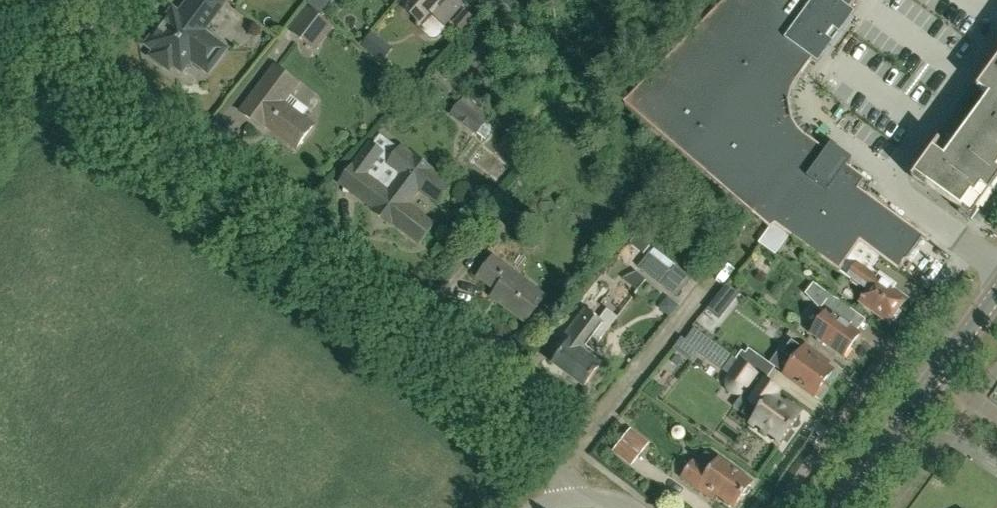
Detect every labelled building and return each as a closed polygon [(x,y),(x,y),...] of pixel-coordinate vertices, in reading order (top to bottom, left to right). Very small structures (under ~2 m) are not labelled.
[(168,70),(172,65),(180,72),(189,60),(207,73),(224,50),(201,33),(223,4),(217,0),(190,0),(191,1),(179,16),(172,10),(145,45),(154,52),(150,57),(168,70)] [(306,6),(321,18),(336,0),(311,0),(306,6)] [(402,7),(419,22),(429,11),(445,24),(466,0),(407,0),(402,7)] [(624,104),(753,213),(807,137),(806,136),(806,137),(798,129),(793,120),(790,100),(792,90),(797,81),(813,59),(787,41),(817,0),(728,0),(624,104)] [(834,31),(840,35),(855,14),(849,9),(856,0),(817,0),(787,41),(813,59),(819,64),(834,44),(827,39),(834,31)] [(315,52),(334,28),(321,18),(306,6),(287,31),(298,39),(315,52)] [(466,12),(455,24),(463,31),(473,19),(466,12)] [(372,32),(359,47),(381,65),(394,51),(372,32)] [(915,178),(926,186),(961,211),(967,204),(978,211),(996,185),(996,65),(979,90),(990,98),(981,111),(970,126),(969,127),(957,144),(947,158),(935,150),(915,178)] [(252,122),(263,130),(266,126),(297,149),(313,127),(283,104),(298,85),(275,67),(241,113),(252,122)] [(449,115),(476,135),(487,121),(460,101),(449,115)] [(807,137),(753,213),(771,229),(776,225),(791,237),(840,272),(860,243),(879,259),(880,258),(899,271),(906,260),(909,263),(927,239),(858,189),(864,180),(867,183),(868,182),(847,166),(852,160),(831,144),(826,151),(821,147),(807,137)] [(391,225),(393,222),(420,243),(433,225),(406,204),(418,188),(437,202),(451,184),(432,170),(414,156),(401,147),(391,160),(382,153),(383,152),(370,143),(354,165),(340,183),(353,193),(375,209),(373,211),(391,225)] [(776,225),(771,229),(760,244),(778,256),(791,237),(776,225)] [(872,269),(879,259),(860,243),(840,272),(853,281),(852,282),(868,293),(861,303),(890,323),(892,320),(894,322),(901,313),(899,311),(907,300),(893,290),(895,286),(872,269)] [(482,250),(471,266),(492,281),(484,292),(499,303),(513,314),(529,325),(549,298),(482,250)] [(672,271),(650,255),(640,267),(661,284),(677,298),(691,280),(675,267),(672,271)] [(624,280),(639,292),(648,280),(639,273),(624,280)] [(859,337),(861,334),(859,333),(847,324),(855,313),(839,302),(815,283),(807,294),(822,310),(827,314),(812,334),(844,357),(859,337)] [(720,322),(741,295),(727,285),(707,312),(720,322)] [(590,337),(597,342),(617,317),(607,310),(599,320),(586,311),(556,349),(562,354),(554,364),(584,388),(604,362),(583,345),(590,337)] [(847,324),(859,333),(867,322),(855,313),(847,324)] [(714,343),(696,329),(689,340),(685,336),(675,348),(692,361),(698,352),(704,357),(714,343)] [(827,389),(823,386),(833,372),(827,368),(830,363),(806,346),(804,349),(792,341),(783,354),(795,362),(785,375),(819,400),(827,389)] [(753,422),(769,434),(769,436),(769,438),(771,441),(774,442),(776,442),(778,440),(782,443),(800,419),(775,400),(781,391),(767,381),(759,375),(737,359),(714,343),(704,357),(729,375),(727,378),(726,379),(725,383),(726,386),(726,388),(728,391),(729,392),(732,394),(735,396),(737,396),(741,395),(744,394),(746,391),(742,397),(751,403),(743,414),(753,422)] [(737,359),(759,375),(767,363),(750,349),(747,354),(743,351),(737,359)] [(776,369),(785,375),(795,362),(783,354),(781,352),(771,365),(776,369)] [(759,375),(767,381),(776,369),(771,365),(767,363),(759,375)] [(616,445),(628,425),(617,419),(605,439),(616,445)] [(650,444),(631,429),(613,452),(632,467),(640,455),(650,444)] [(690,486),(692,486),(706,496),(710,491),(718,497),(733,507),(736,507),(753,485),(727,466),(718,460),(707,452),(700,462),(695,458),(680,479),(690,486)]
